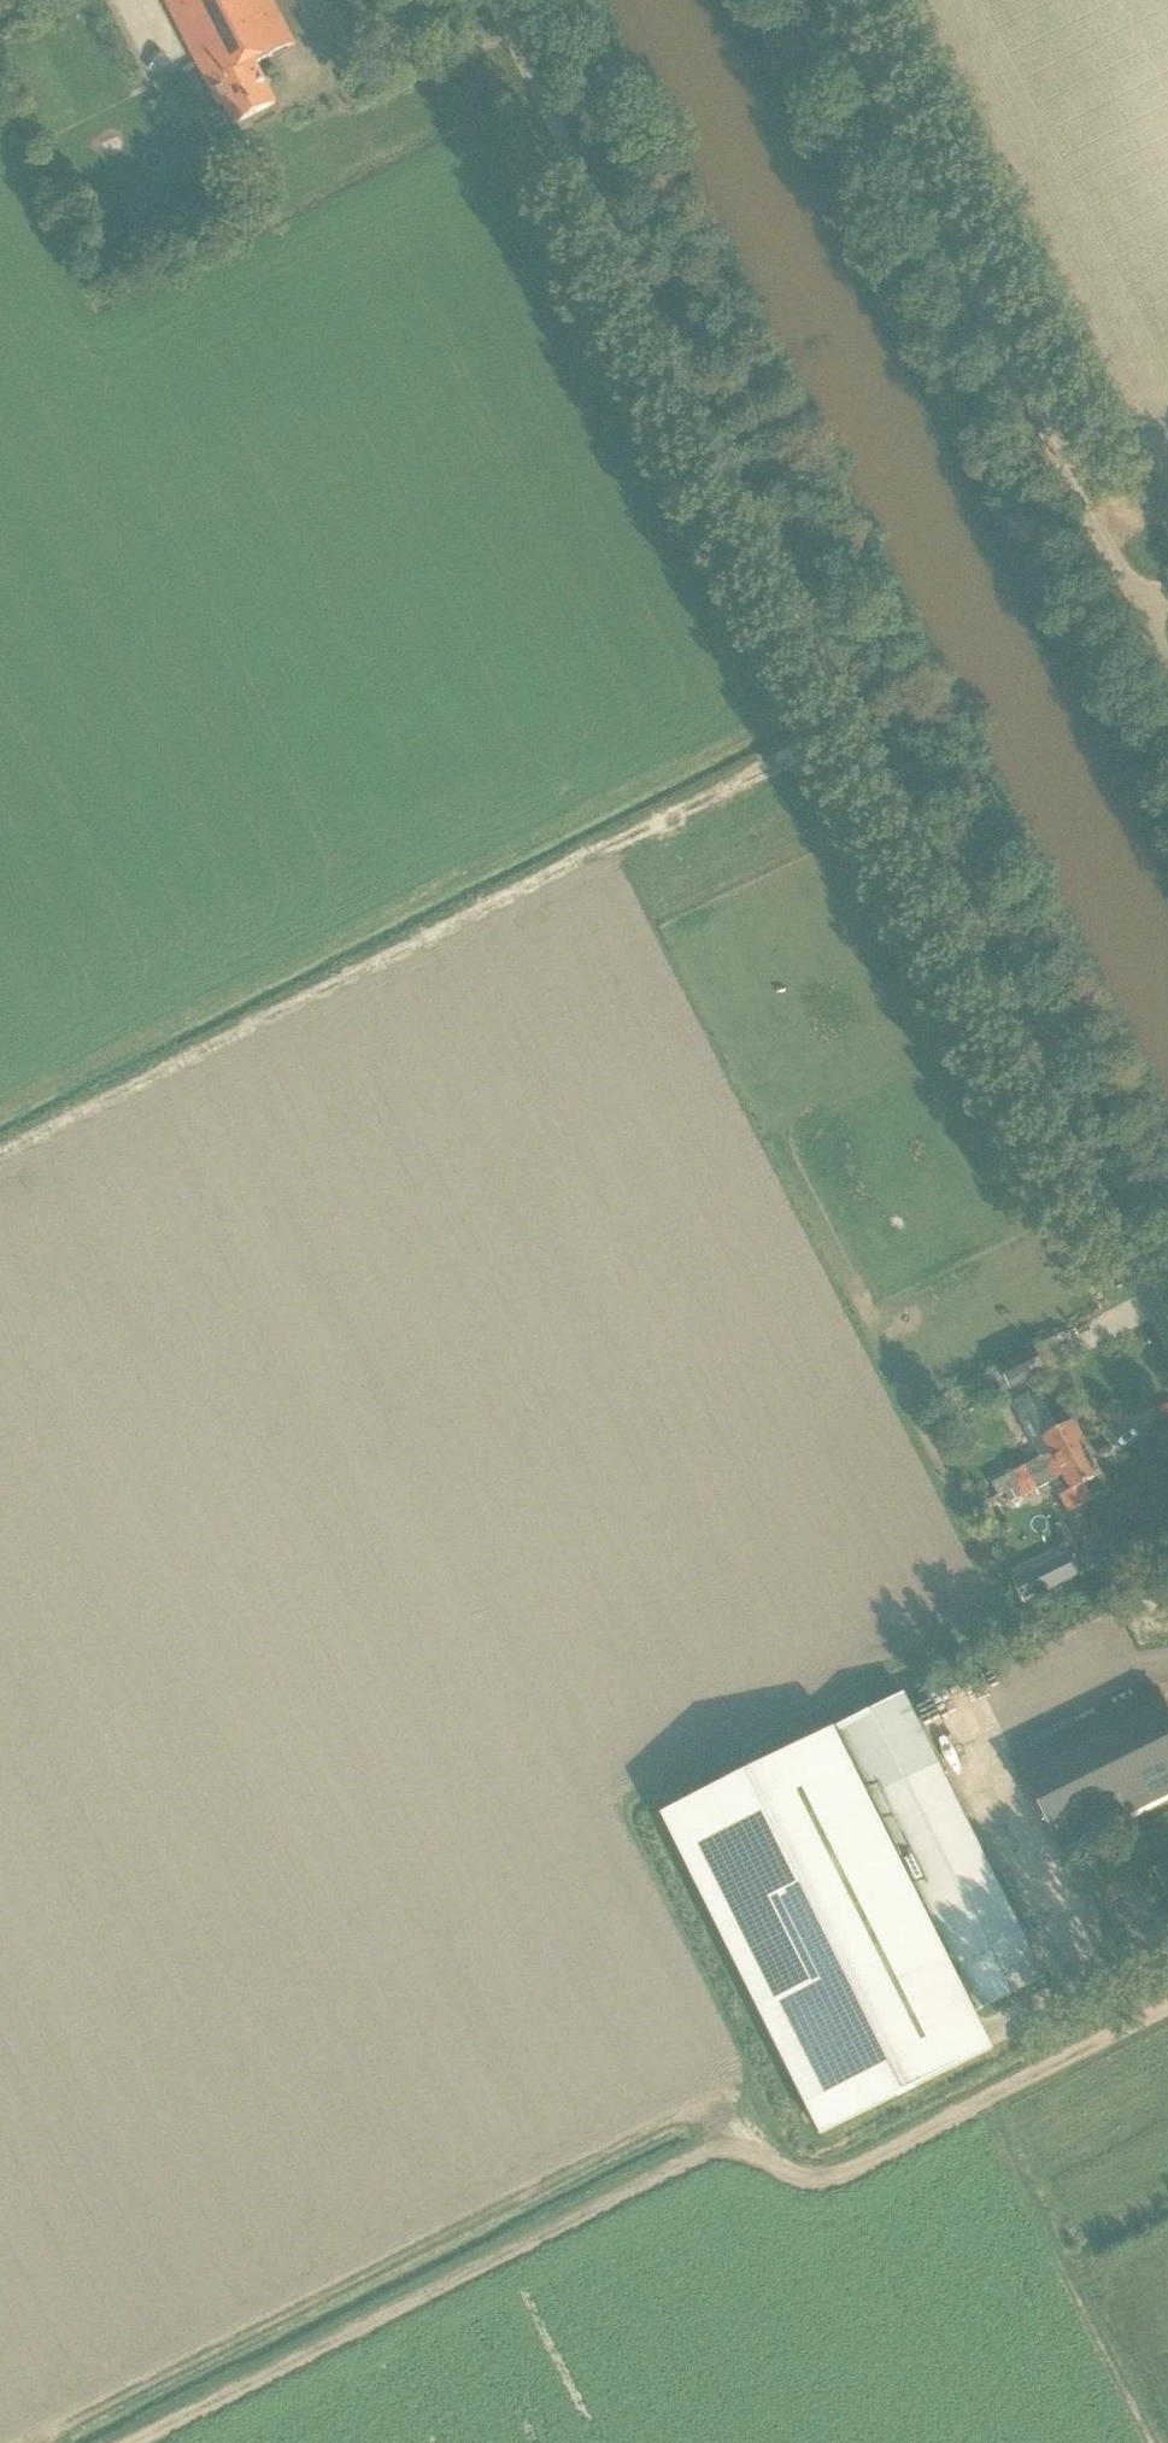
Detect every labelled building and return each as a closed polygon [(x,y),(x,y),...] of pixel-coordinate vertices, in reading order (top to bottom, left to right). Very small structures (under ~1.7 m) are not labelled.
[(219,107),(224,104),(235,127),(277,104),(254,63),(295,41),(274,0),(165,0),(219,107)] [(993,1396),(1045,1370),(1046,1371),(1068,1360),(1056,1337),(1034,1348),(1000,1365),(982,1374),(993,1396)] [(1040,1457),(993,1482),(999,1494),(1018,1485),(1089,1448),(1074,1420),(1059,1428),(1038,1388),(1011,1403),(1040,1457)] [(1089,1448),(1018,1485),(1023,1496),(1055,1480),(1054,1477),(1061,1474),(1070,1490),(1058,1497),(1067,1513),(1093,1498),(1086,1483),(1103,1475),(1089,1448)] [(1015,1489),(1006,1494),(1010,1502),(1019,1497),(1015,1489)] [(1039,1593),(1083,1571),(1074,1553),(1029,1574),(1028,1571),(1012,1579),(1016,1587),(1019,1586),(1028,1605),(1042,1598),(1039,1593)] [(1014,1757),(1062,1853),(1167,1800),(1167,1711),(1156,1687),(1014,1757)] [(994,2048),(977,2011),(1046,1978),(905,1693),(836,1727),(836,1728),(660,1814),(819,2135),(994,2048)] [(1110,1901),(1133,1889),(1117,1858),(1094,1869),(1110,1901)]
